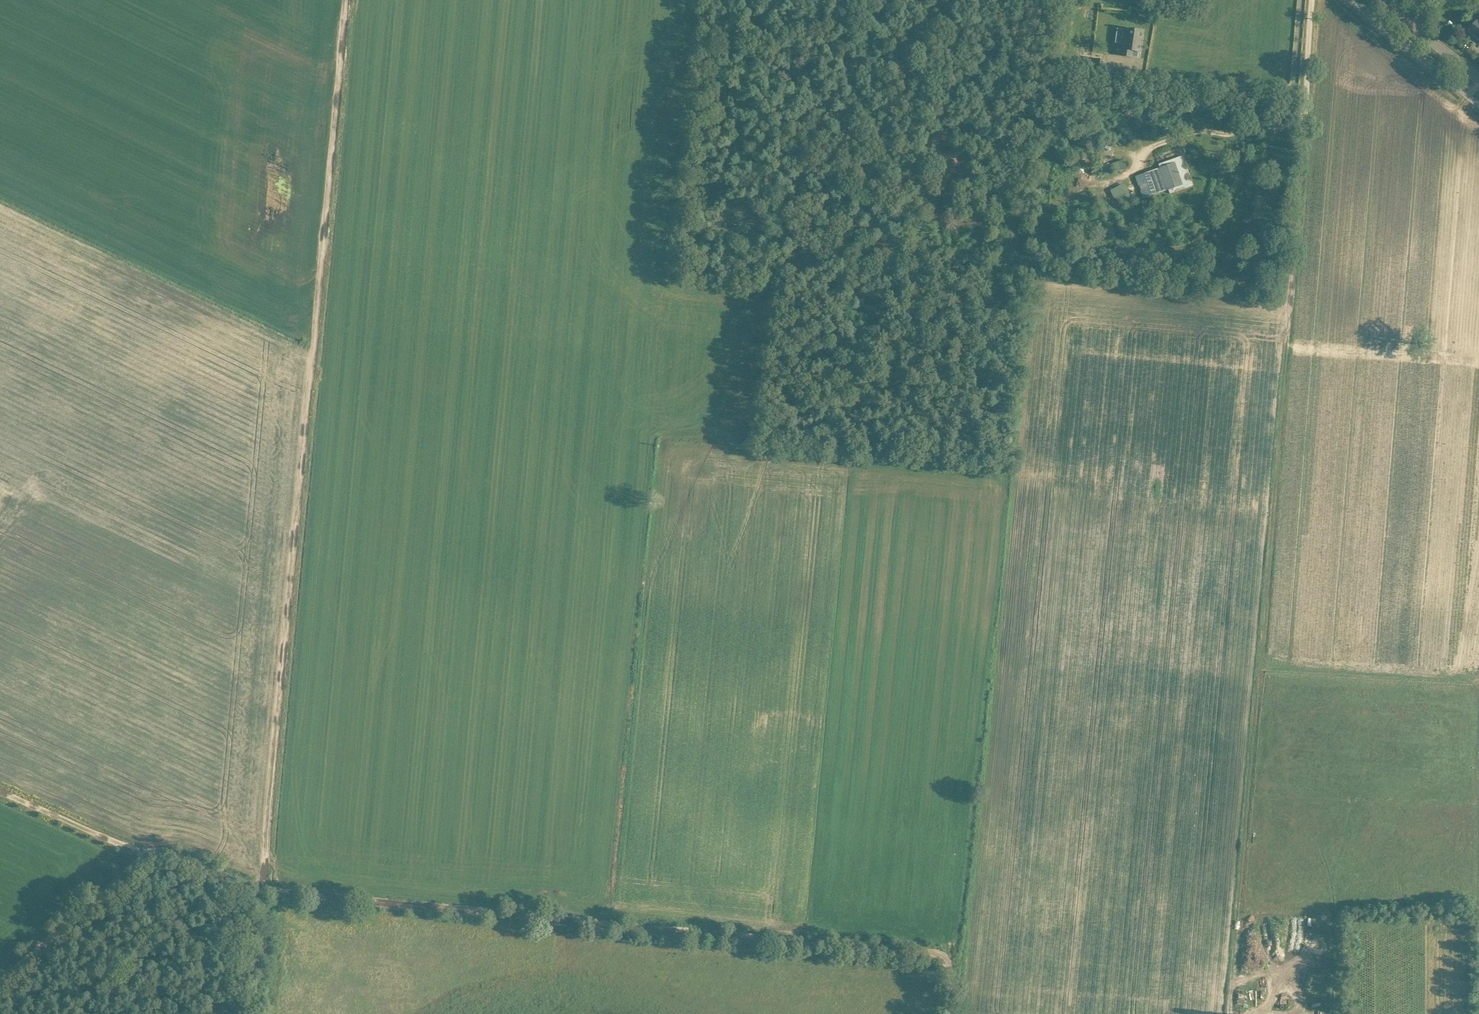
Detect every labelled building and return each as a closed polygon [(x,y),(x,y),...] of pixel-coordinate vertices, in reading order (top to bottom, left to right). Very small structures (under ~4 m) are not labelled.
[(1476,23),(1469,31),(1478,39),(1478,19),(1476,23)] [(1122,45),(1121,56),(1132,57),(1132,51),(1139,52),(1142,31),(1126,29),(1124,46),(1122,45)] [(1175,163),(1158,168),(1166,190),(1182,185),(1175,163)]
